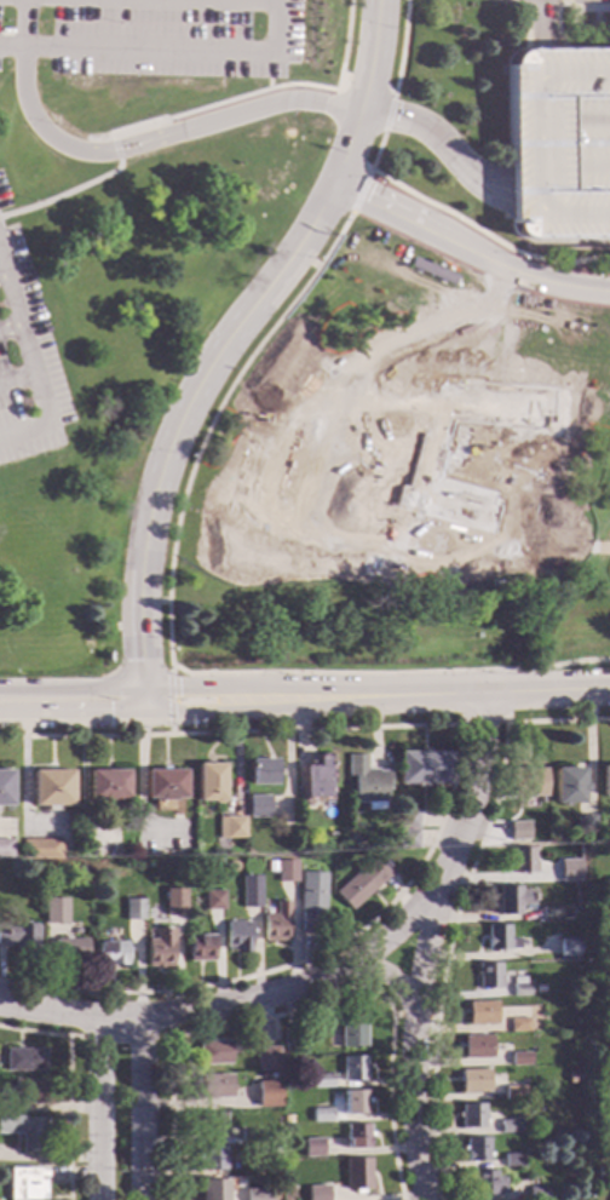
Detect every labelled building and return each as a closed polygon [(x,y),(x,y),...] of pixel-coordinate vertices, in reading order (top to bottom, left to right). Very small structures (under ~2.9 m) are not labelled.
[(542,51),(609,51),(609,238),(526,239),(522,237),(518,236),(514,232),(512,229),(510,224),(510,193),(507,68),(508,63),(512,57),(517,53),(522,51),(529,51),(542,51)] [(447,765),(445,765),(445,783),(397,785),(397,752),(447,752),(447,765)] [(330,806),(323,806),(323,803),(311,803),(311,805),(304,805),(304,803),(299,803),(299,765),(307,765),(307,760),(315,760),(315,757),(330,757),(330,806)] [(366,770),(376,770),(376,771),(387,771),(387,790),(385,790),(385,803),(352,803),(352,776),(347,776),(346,757),(364,757),(366,770)] [(274,785),(249,785),(249,759),(274,759),(274,785)] [(221,781),(226,781),(226,790),(221,790),(221,802),(219,802),(218,804),(211,804),(209,802),(196,802),(196,764),(221,764),(221,781)] [(600,765),(609,765),(609,797),(600,797),(600,765)] [(581,783),(585,783),(585,793),(581,793),(581,804),(553,804),(552,769),(581,768),(581,783)] [(542,797),(507,797),(507,769),(541,769),(542,797)] [(71,806),(33,806),(33,771),(70,770),(71,806)] [(184,799),(173,799),(173,802),(156,802),(156,799),(145,799),(145,770),(184,770),(184,799)] [(11,806),(0,806),(0,771),(11,771),(11,806)] [(127,799),(116,799),(116,802),(99,802),(99,799),(88,799),(88,771),(127,771),(127,799)] [(269,819),(246,819),(246,797),(269,797),(269,819)] [(416,811),(416,828),(396,828),(396,810),(416,811)] [(593,834),(575,834),(575,816),(593,815),(593,834)] [(243,817),(243,839),(217,839),(217,817),(243,817)] [(528,839),(508,840),(508,822),(526,822),(528,839)] [(416,831),(416,849),(396,849),(396,831),(416,831)] [(358,838),(355,846),(347,843),(352,834),(358,838)] [(12,860),(0,860),(0,840),(12,840),(12,860)] [(61,860),(22,860),(22,840),(61,840),(61,860)] [(533,862),(534,862),(534,872),(511,873),(511,869),(510,869),(510,861),(511,861),(511,849),(531,848),(533,862)] [(385,872),(384,874),(386,877),(349,909),(333,892),(355,872),(357,874),(361,871),(361,869),(373,859),(385,872)] [(275,872),(266,872),(266,861),(275,861),(275,872)] [(294,883),(276,883),(275,861),(294,861),(294,883)] [(581,882),(560,883),(559,865),(580,863),(581,882)] [(84,866),(82,879),(74,878),(74,866),(84,866)] [(323,873),(321,924),(310,923),(310,932),(298,932),(299,913),(297,913),(299,873),(323,873)] [(258,908),(240,909),(240,877),(258,877),(258,908)] [(518,891),(531,890),(533,905),(519,906),(519,915),(496,915),(496,888),(518,886),(518,891)] [(163,916),(182,916),(181,889),(163,890),(163,916)] [(221,911),(202,911),(202,892),(220,892),(221,911)] [(65,924),(42,924),(42,923),(42,898),(65,898),(65,924)] [(142,921),(125,921),(123,900),(142,900),(142,921)] [(287,942),(261,942),(261,915),(272,915),(272,912),(274,912),(274,902),(287,902),(287,942)] [(184,924),(168,925),(168,907),(184,907),(184,924)] [(558,919),(540,920),(540,907),(558,907),(558,919)] [(248,930),(252,930),(252,936),(248,936),(248,953),(232,953),(232,949),(224,949),(224,923),(248,923),(248,930)] [(13,946),(0,946),(0,924),(35,924),(35,955),(13,955),(13,946)] [(507,940),(517,940),(518,949),(500,951),(500,954),(496,954),(496,951),(487,951),(485,926),(507,925),(507,940)] [(173,952),(171,952),(171,968),(160,968),(160,969),(151,969),(151,968),(145,968),(145,940),(152,940),(152,930),(172,930),(173,952)] [(211,943),(214,943),(214,947),(211,947),(211,961),(200,961),(200,965),(195,965),(195,961),(186,961),(186,935),(211,935),(211,943)] [(68,940),(86,940),(86,961),(54,961),(54,940),(63,940),(63,937),(68,937),(68,940)] [(577,957),(558,957),(558,940),(577,940),(577,957)] [(126,949),(128,949),(128,952),(126,952),(126,966),(96,966),(96,943),(126,943),(126,949)] [(497,976),(500,976),(500,988),(477,989),(476,964),(497,964),(497,976)] [(524,984),(528,984),(529,997),(512,998),(511,978),(524,978),(524,984)] [(495,1024),(467,1026),(466,1015),(464,1015),(464,1010),(466,1010),(466,1004),(495,1003),(495,1024)] [(363,1047),(339,1047),(338,1020),(344,1020),(344,1017),(362,1016),(363,1047)] [(529,1032),(508,1032),(508,1020),(528,1018),(529,1032)] [(295,1051),(282,1051),(281,1033),(294,1033),(295,1051)] [(490,1058),(462,1060),(461,1037),(490,1037),(490,1058)] [(229,1064),(197,1066),(196,1043),(228,1041),(229,1064)] [(528,1052),(533,1052),(533,1066),(508,1067),(508,1053),(511,1053),(511,1046),(528,1046),(528,1052)] [(278,1070),(255,1072),(255,1047),(277,1047),(278,1070)] [(44,1072),(5,1072),(4,1050),(44,1049),(44,1072)] [(363,1064),(367,1064),(367,1069),(363,1069),(363,1080),(341,1081),(340,1058),(362,1057),(363,1064)] [(488,1092),(459,1093),(459,1083),(455,1084),(455,1078),(459,1078),(457,1072),(487,1070),(488,1092)] [(330,1089),(311,1089),(310,1074),(330,1073),(330,1089)] [(576,1083),(564,1083),(564,1073),(576,1073),(576,1083)] [(230,1097),(198,1099),(197,1076),(229,1074),(230,1097)] [(42,1097),(40,1097),(40,1104),(29,1104),(29,1107),(23,1107),(23,1104),(12,1104),(12,1079),(42,1079),(42,1097)] [(280,1108),(255,1108),(254,1083),(278,1081),(280,1108)] [(523,1099),(502,1099),(502,1086),(522,1086),(523,1099)] [(364,1099),(367,1098),(368,1103),(364,1103),(366,1114),(343,1115),(341,1091),(364,1091),(364,1099)] [(482,1104),(482,1129),(460,1129),(460,1118),(456,1118),(456,1113),(459,1113),(459,1104),(482,1104)] [(330,1121),(311,1121),(311,1120),(309,1120),(309,1112),(311,1110),(311,1108),(330,1108),(330,1121)] [(224,1137),(200,1138),(198,1114),(223,1113),(224,1137)] [(19,1135),(0,1135),(0,1116),(23,1116),(23,1118),(44,1118),(45,1153),(19,1153),(19,1135)] [(518,1133),(499,1133),(499,1121),(518,1120),(518,1133)] [(367,1138),(368,1138),(369,1149),(345,1150),(344,1126),(367,1125),(367,1138)] [(261,1146),(238,1146),(238,1131),(261,1130),(261,1146)] [(488,1161),(465,1162),(465,1161),(462,1161),(462,1155),(464,1155),(464,1152),(461,1152),(461,1148),(464,1148),(464,1138),(487,1137),(488,1161)] [(321,1139),(322,1156),(303,1158),(301,1139),(321,1139)] [(277,1155),(269,1155),(269,1146),(277,1146),(277,1155)] [(224,1171),(200,1171),(198,1148),(224,1147),(224,1171)] [(523,1166),(503,1167),(502,1155),(522,1154),(523,1166)] [(369,1189),(361,1189),(362,1194),(353,1195),(353,1190),(344,1190),(343,1160),(368,1159),(369,1189)] [(595,1167),(609,1166),(609,1180),(595,1181),(595,1167)] [(42,1181),(42,1199),(23,1199),(8,1199),(7,1169),(36,1169),(36,1181),(42,1181)] [(495,1178),(502,1178),(502,1190),(500,1190),(500,1195),(473,1196),(472,1172),(494,1171),(495,1178)] [(224,1181),(224,1199),(197,1199),(197,1181),(224,1181)] [(327,1186),(306,1187),(307,1199),(327,1199),(327,1186)] [(547,1199),(529,1199),(528,1188),(547,1187),(547,1199)] [(269,1189),(269,1199),(244,1199),(244,1189),(269,1189)]
